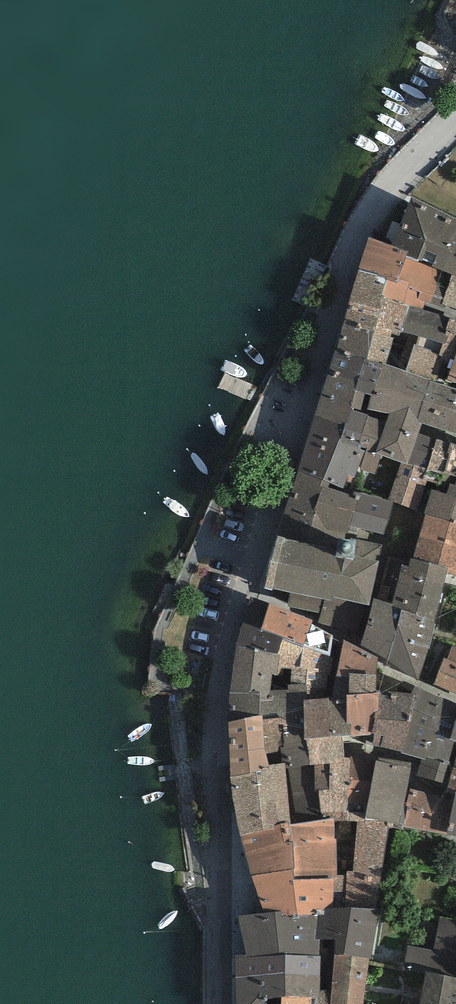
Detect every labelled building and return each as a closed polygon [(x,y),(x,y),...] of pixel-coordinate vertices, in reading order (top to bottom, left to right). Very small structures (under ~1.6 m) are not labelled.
[(411,199),(392,244),(408,251),(406,254),(432,265),(432,266),(443,270),(455,237),(455,219),(411,199)] [(392,244),(369,237),(358,268),(387,279),(380,296),(409,306),(422,310),(425,301),(432,303),(434,298),(443,270),(432,266),(432,265),(406,254),(408,251),(392,244)] [(443,270),(453,274),(455,275),(455,237),(443,270)] [(387,279),(358,268),(342,324),(391,337),(391,333),(399,337),(401,331),(409,306),(380,296),(387,279)] [(453,274),(443,300),(442,303),(455,309),(455,275),(453,274)] [(449,319),(455,321),(455,309),(442,303),(443,300),(434,298),(432,303),(425,301),(422,310),(409,306),(401,331),(419,336),(442,343),(449,319)] [(449,319),(442,343),(438,355),(453,360),(447,380),(455,383),(455,321),(449,319)] [(393,338),(391,337),(342,324),(335,350),(382,363),(386,364),(393,338)] [(445,386),(447,380),(453,360),(438,355),(442,343),(419,336),(416,345),(414,344),(405,371),(430,381),(445,386)] [(373,395),(382,363),(335,350),(328,374),(357,382),(355,390),(373,395)] [(417,421),(430,381),(405,371),(386,364),(382,363),(373,395),(368,408),(390,413),(384,423),(376,452),(380,454),(401,462),(407,464),(419,433),(419,430),(422,422),(417,421)] [(357,382),(328,374),(317,409),(314,415),(346,425),(340,440),(357,447),(367,420),(369,415),(365,414),(368,408),(373,395),(355,390),(357,382)] [(430,381),(417,421),(422,422),(455,433),(455,389),(445,386),(430,381)] [(390,413),(368,408),(365,414),(369,415),(367,420),(357,447),(366,450),(358,468),(375,475),(380,454),(376,452),(384,423),(390,413)] [(340,440),(346,425),(314,415),(298,470),(323,480),(340,440)] [(425,487),(430,470),(427,469),(436,439),(419,433),(407,464),(401,462),(387,500),(393,502),(417,510),(425,487)] [(436,439),(427,469),(430,470),(455,476),(455,445),(436,439)] [(358,468),(366,450),(357,447),(340,440),(323,480),(330,483),(344,487),(349,474),(356,476),(358,468)] [(323,480),(298,470),(278,535),(336,549),(338,538),(346,539),(351,525),(383,534),(393,502),(387,500),(354,492),(353,495),(328,487),(330,483),(323,480)] [(430,470),(425,487),(432,489),(426,514),(455,524),(455,476),(430,470)] [(426,514),(413,559),(449,568),(447,574),(455,577),(455,524),(426,514)] [(346,539),(338,538),(336,549),(278,535),(265,588),(291,592),(287,605),(322,613),(320,623),(364,633),(369,606),(371,597),(383,545),(350,537),(351,540),(346,539)] [(447,574),(449,568),(413,559),(410,558),(408,567),(402,566),(393,605),(392,608),(401,611),(434,620),(447,574)] [(378,662),(386,667),(401,611),(392,608),(393,605),(371,597),(369,606),(364,633),(360,648),(378,657),(378,662)] [(312,620),(270,604),(261,629),(284,638),(328,655),(333,636),(310,624),(312,620)] [(419,680),(434,620),(401,611),(386,667),(419,680)] [(261,629),(242,623),(236,647),(280,656),(278,667),(307,671),(330,674),(335,658),(328,655),(284,638),(261,629)] [(376,667),(378,662),(378,657),(360,648),(354,645),(344,640),(335,676),(351,678),(349,695),(376,693),(376,675),(376,667)] [(444,658),(433,684),(455,694),(455,647),(452,646),(447,659),(444,658)] [(330,674),(307,671),(278,667),(280,656),(236,647),(228,721),(263,715),(262,718),(304,716),(305,699),(328,699),(330,674)] [(414,686),(411,693),(415,694),(409,722),(451,736),(455,719),(455,703),(414,686)] [(380,692),(376,693),(349,695),(346,695),(346,724),(351,723),(351,736),(372,735),(374,719),(375,712),(378,712),(380,692)] [(411,693),(380,692),(378,712),(375,712),(374,719),(372,735),(376,736),(373,745),(402,752),(409,722),(415,694),(411,693)] [(346,695),(328,699),(305,699),(304,716),(304,739),(307,739),(343,736),(351,736),(351,723),(346,724),(346,695)] [(262,718),(263,715),(228,721),(230,765),(230,777),(268,768),(268,766),(268,759),(262,718)] [(304,739),(304,716),(262,718),(268,759),(268,766),(285,764),(285,769),(309,765),(309,756),(307,739),(304,739)] [(409,722),(402,752),(422,758),(413,790),(444,797),(447,788),(455,756),(455,741),(449,739),(451,736),(409,722)] [(344,753),(343,736),(307,739),(309,756),(309,765),(285,769),(291,824),(334,818),(335,823),(349,822),(350,758),(345,759),(344,753)] [(377,757),(352,755),(350,758),(349,822),(358,822),(365,822),(366,818),(377,757)] [(447,788),(455,790),(455,756),(447,788)] [(414,764),(377,757),(366,818),(389,822),(403,825),(409,789),(414,764)] [(285,764),(268,766),(268,768),(230,777),(240,836),(291,824),(285,769),(285,764)] [(413,790),(409,789),(403,825),(447,834),(454,799),(444,797),(413,790)] [(455,794),(454,799),(447,834),(455,836),(455,794)] [(291,824),(240,836),(252,877),(293,869),(295,877),(334,875),(337,876),(335,823),(334,818),(291,824)] [(377,910),(389,822),(366,818),(365,822),(358,822),(354,871),(346,871),(346,876),(337,876),(334,875),(333,908),(377,910)] [(333,908),(334,875),(295,877),(293,869),(252,877),(264,913),(282,912),(282,917),(318,916),(319,908),(333,908)] [(377,910),(333,908),(319,908),(318,916),(315,940),(321,940),(335,940),(334,955),(369,958),(371,959),(377,910)] [(255,914),(238,916),(246,955),(259,955),(284,956),(320,957),(321,940),(315,940),(318,916),(282,917),(282,912),(264,913),(255,914)] [(439,917),(433,950),(408,946),(404,968),(425,972),(455,978),(455,921),(439,917)] [(235,956),(235,1003),(265,1003),(265,997),(281,996),(285,996),(284,956),(259,955),(246,955),(235,956)] [(369,958),(334,955),(332,990),(320,989),(320,996),(312,997),(312,1003),(363,1003),(369,958)] [(320,957),(284,956),(285,996),(312,997),(320,996),(320,989),(320,957)] [(425,972),(418,1003),(455,1003),(455,978),(425,972)] [(312,997),(285,996),(281,996),(282,1003),(312,1003),(312,997)]
